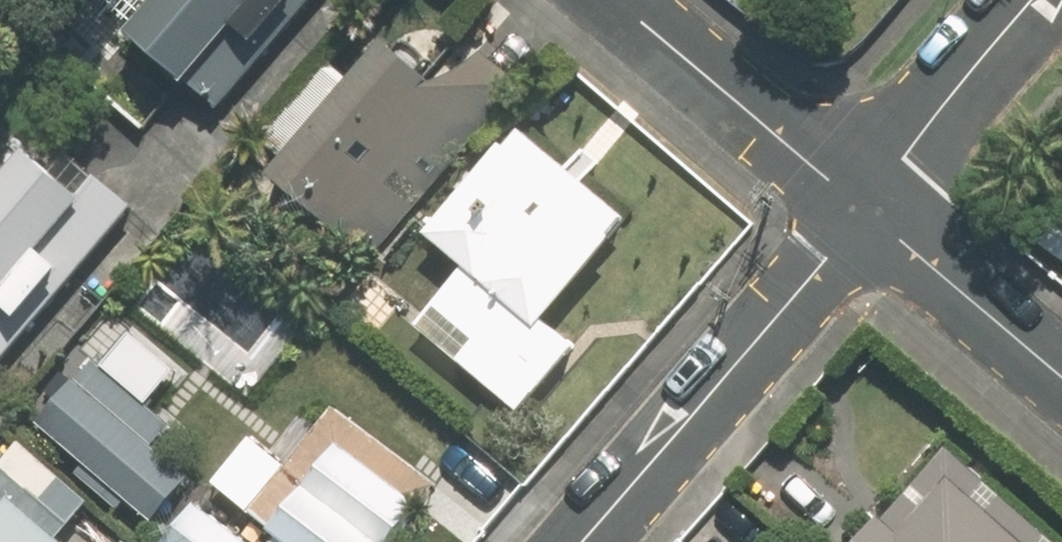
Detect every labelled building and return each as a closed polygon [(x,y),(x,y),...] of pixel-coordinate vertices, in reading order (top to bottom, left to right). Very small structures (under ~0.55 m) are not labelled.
[(127,32),(218,108),(265,53),(266,54),(312,0),(154,0),(127,32)] [(271,166),(373,253),(518,86),(462,38),(429,76),(383,37),(347,78),(328,61),(261,138),(281,155),(271,166)] [(574,346),(539,316),(625,217),(519,127),(427,232),(468,267),(417,326),(517,412),(574,346)] [(135,205),(98,173),(78,196),(28,153),(0,186),(0,361),(135,205)] [(146,304),(241,386),(296,324),(201,242),(146,304)] [(35,423),(150,521),(208,455),(93,357),(35,423)] [(259,432),(288,456),(321,416),(292,392),(259,432)] [(435,481),(335,407),(256,513),(295,541),(390,541),(435,481)] [(944,446),(864,541),(1060,541),(944,446)] [(9,496),(0,506),(0,541),(63,541),(9,496)] [(195,502),(164,541),(248,541),(195,502)]
